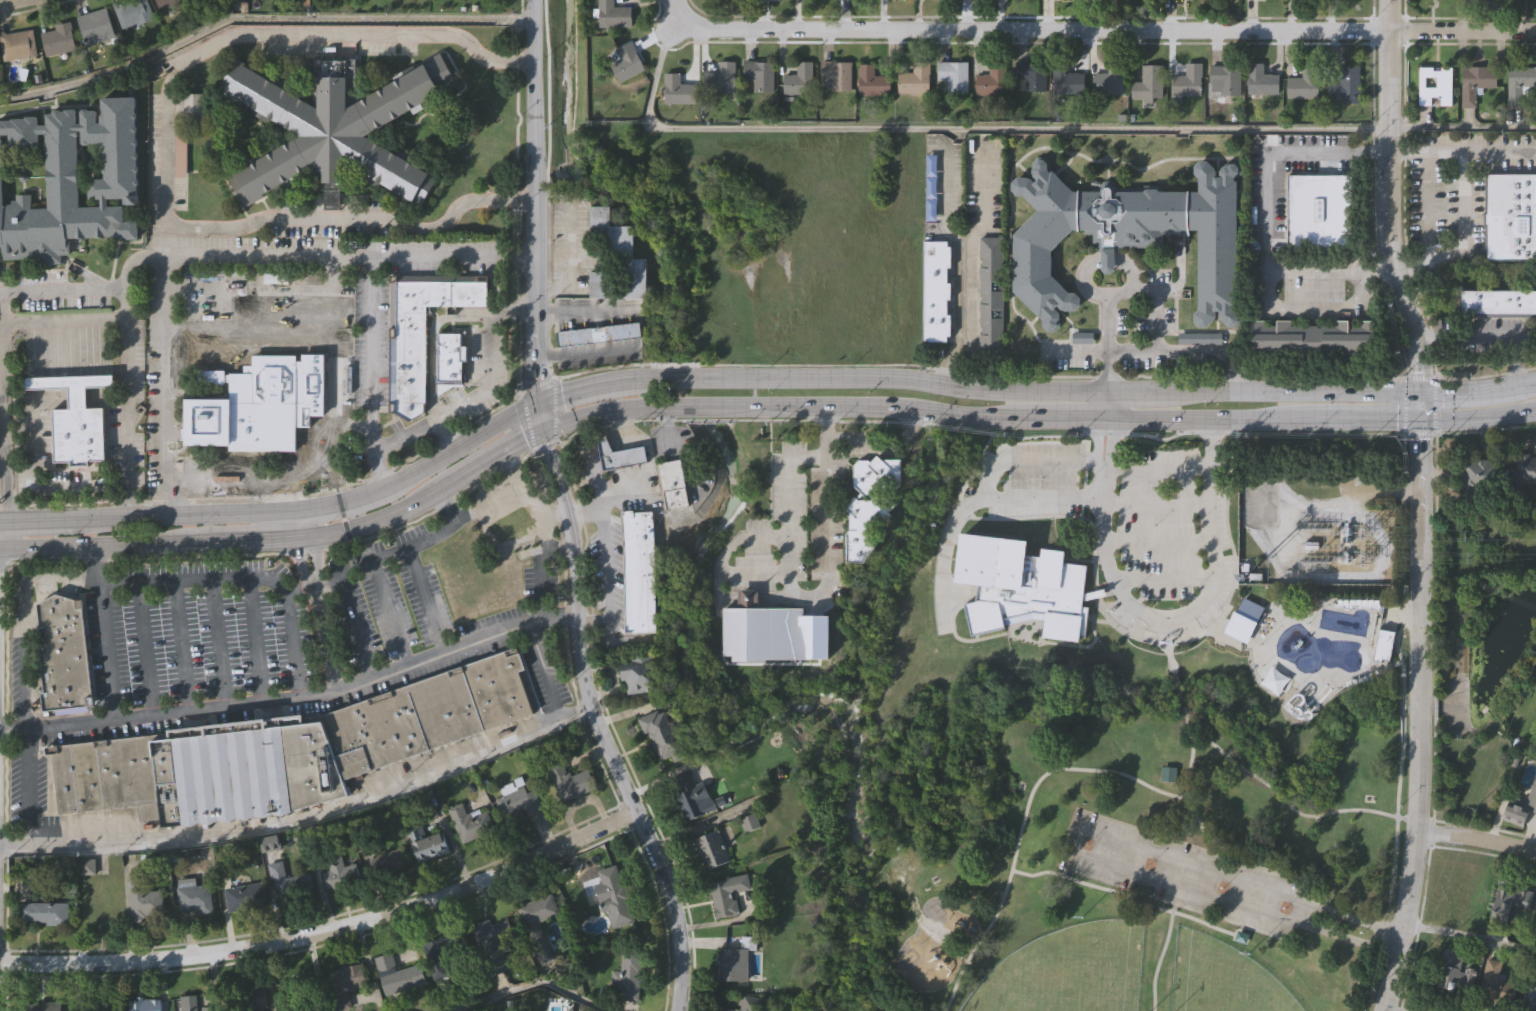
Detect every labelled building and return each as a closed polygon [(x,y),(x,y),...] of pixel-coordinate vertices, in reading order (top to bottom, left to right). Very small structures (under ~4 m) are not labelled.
[(113,7),(128,0),(146,0),(154,16),(123,30),(113,7)] [(157,9),(155,0),(186,0),(187,2),(157,9)] [(600,28),(600,0),(615,0),(615,8),(632,8),(632,28),(600,28)] [(77,15),(107,8),(114,37),(84,44),(77,15)] [(45,55),(41,32),(54,29),(53,24),(70,21),(75,50),(45,55)] [(36,55),(6,60),(2,35),(32,29),(36,55)] [(621,60),(616,50),(632,42),(645,70),(619,82),(611,65),(621,60)] [(229,174),(301,134),(275,118),(272,122),(255,113),(254,107),(219,88),(238,57),(270,75),(272,73),(293,85),(289,90),(319,108),(316,58),(357,57),(358,101),(441,52),(459,83),(451,88),(449,86),(442,90),(443,92),(434,97),(436,101),(415,113),(411,108),(367,134),(438,175),(421,206),(382,182),(381,186),(359,174),(363,169),(348,161),(347,188),(341,189),(342,208),(327,208),(327,189),(320,188),(320,161),(246,205),(229,174)] [(975,76),(990,76),(990,61),(1005,61),(1005,96),(975,96),(975,76)] [(717,92),(717,62),(735,62),(735,92),(717,92)] [(773,62),(773,92),(753,92),(753,81),(743,81),(743,62),(773,62)] [(783,95),(783,75),(797,75),(797,62),(812,62),(812,95),(783,95)] [(851,62),(851,92),(830,92),(830,80),(822,80),(822,62),(851,62)] [(913,74),(913,63),(929,63),(929,94),(899,94),(899,74),(913,74)] [(968,93),(938,93),(938,63),(968,63),(968,93)] [(1045,63),(1045,93),(1025,93),(1025,81),(1015,81),(1015,63),(1045,63)] [(1093,74),(1108,74),(1108,63),(1123,63),(1123,95),(1093,95),(1093,74)] [(1084,94),(1052,94),(1052,64),(1068,64),(1068,74),(1084,74),(1084,94)] [(1201,64),(1201,97),(1172,97),(1172,77),(1185,77),(1185,64),(1201,64)] [(874,76),(891,76),(891,95),(859,95),(859,65),(874,65),(874,76)] [(1129,100),(1129,82),(1142,82),(1142,65),(1162,66),(1162,100),(1129,100)] [(1263,65),(1264,74),(1279,74),(1279,95),(1248,95),(1248,65),(1263,65)] [(1360,104),(1329,104),(1329,84),(1339,84),(1339,66),(1360,66),(1360,104)] [(1210,67),(1240,67),(1240,96),(1210,96),(1210,67)] [(1287,78),(1302,78),(1302,67),(1318,67),(1318,99),(1287,99),(1287,78)] [(1452,106),(1419,106),(1419,67),(1452,67),(1452,106)] [(1475,108),(1462,108),(1462,68),(1497,68),(1497,89),(1475,89),(1475,108)] [(1507,68),(1535,68),(1535,93),(1522,93),(1522,107),(1507,107),(1507,68)] [(695,84),(695,104),(661,104),(661,84),(695,84)] [(185,117),(185,92),(204,92),(203,117),(185,117)] [(3,244),(0,244),(0,119),(3,119),(3,118),(13,118),(13,117),(27,117),(27,115),(39,115),(39,123),(48,123),(48,112),(54,112),(54,110),(56,110),(57,108),(62,108),(63,109),(67,110),(67,108),(78,108),(78,122),(83,122),(83,109),(85,108),(90,107),(91,109),(99,109),(99,121),(103,121),(103,114),(105,111),(105,107),(103,107),(103,99),(135,98),(135,109),(134,109),(134,111),(138,111),(139,112),(139,116),(138,117),(138,123),(139,125),(140,129),(138,131),(139,137),(140,138),(140,143),(139,144),(139,150),(141,152),(140,164),(141,165),(141,169),(140,171),(140,177),(141,178),(141,184),(140,185),(141,194),(142,193),(142,203),(126,203),(126,197),(110,198),(110,206),(126,205),(127,220),(140,220),(141,238),(130,238),(130,237),(126,237),(125,238),(119,238),(117,236),(109,235),(109,236),(102,237),(102,236),(90,236),(89,237),(82,237),(71,237),(72,253),(65,253),(64,264),(30,263),(29,258),(4,259),(3,244)] [(188,175),(176,174),(177,121),(189,121),(188,175)] [(104,205),(82,206),(81,167),(81,129),(83,129),(84,142),(86,143),(91,143),(92,142),(105,141),(105,144),(106,146),(106,152),(105,153),(105,158),(107,159),(107,165),(106,166),(106,171),(107,172),(107,177),(89,178),(89,198),(103,197),(104,205)] [(37,147),(40,144),(40,132),(48,132),(50,207),(32,208),(32,193),(17,194),(17,199),(12,200),(13,203),(5,203),(2,134),(10,133),(11,145),(13,147),(17,147),(18,146),(31,146),(33,147),(37,147)] [(1216,171),(1216,178),(1220,178),(1220,173),(1221,173),(1221,171),(1224,168),(1228,168),(1231,165),(1235,165),(1239,169),(1239,175),(1235,179),(1235,183),(1238,184),(1236,309),(1234,309),(1234,313),(1238,316),(1238,322),(1234,326),(1230,327),(1226,324),(1224,324),(1219,320),(1219,312),(1216,312),(1216,319),(1214,320),(1214,322),(1207,329),(1199,329),(1194,324),(1194,316),(1199,312),(1199,231),(1189,232),(1189,236),(1164,236),(1164,250),(1120,250),(1120,254),(1115,254),(1115,272),(1111,276),(1106,276),(1102,271),(1102,254),(1097,254),(1097,245),(1093,245),(1093,236),(1085,237),(1085,232),(1073,232),(1053,253),(1052,277),(1069,294),(1075,294),(1080,300),(1080,308),(1075,313),(1065,313),(1059,306),(1055,310),(1060,315),(1060,328),(1055,333),(1048,333),(1042,328),(1042,322),(1014,293),(1014,236),(1039,213),(1024,197),(1018,197),(1013,192),(1013,185),(1018,179),(1031,179),(1035,184),(1038,182),(1033,176),(1034,171),(1036,169),(1036,165),(1039,161),(1044,161),(1049,165),(1048,172),(1051,175),(1053,172),(1073,193),(1102,193),(1102,189),(1106,185),(1111,185),(1116,190),(1116,193),(1145,194),(1147,191),(1158,191),(1160,194),(1199,194),(1199,180),(1195,176),(1195,168),(1200,163),(1208,163),(1216,171)] [(1486,172),(1535,172),(1535,259),(1486,258),(1486,223),(1484,223),(1484,210),(1486,210),(1486,172)] [(1352,174),(1352,245),(1288,245),(1288,173),(1352,174)] [(621,297),(622,259),(609,259),(610,237),(589,237),(590,206),(608,206),(608,225),(632,225),(631,258),(644,258),(644,298),(621,297)] [(1004,238),(1003,354),(979,353),(979,333),(982,333),(982,324),(980,324),(980,303),(982,303),(982,294),(979,294),(979,266),(982,267),(982,257),(980,257),(980,238),(1004,238)] [(925,241),(948,241),(948,247),(952,247),(951,268),(947,268),(947,283),(951,283),(951,300),(947,300),(947,315),(951,315),(951,336),(947,336),(947,341),(924,341),(925,241)] [(390,404),(389,268),(395,268),(395,273),(476,274),(476,268),(485,268),(484,298),(425,298),(425,395),(423,396),(423,404),(409,413),(395,404),(390,404)] [(614,272),(614,299),(589,298),(589,272),(614,272)] [(1460,290),(1535,290),(1535,317),(1460,316),(1460,290)] [(1250,320),(1265,320),(1265,325),(1276,325),(1276,321),(1290,321),(1290,325),(1303,325),(1303,328),(1306,328),(1306,325),(1316,325),(1316,328),(1320,328),(1320,325),(1332,325),(1332,321),(1347,321),(1347,326),(1358,326),(1358,321),(1372,321),(1373,351),(1367,351),(1367,358),(1346,359),(1346,355),(1341,355),(1341,358),(1281,359),(1281,355),(1277,355),(1277,359),(1256,359),(1256,351),(1250,351),(1250,320)] [(640,336),(558,346),(557,332),(638,322),(640,336)] [(1177,344),(1177,333),(1219,333),(1219,344),(1177,344)] [(437,383),(438,334),(460,335),(460,347),(466,347),(465,362),(462,362),(461,383),(437,383)] [(193,384),(194,370),(226,371),(226,375),(232,375),(232,374),(246,374),(246,366),(255,366),(255,356),(298,356),(298,362),(305,362),(305,355),(326,355),(326,415),(312,414),(312,426),(298,426),(298,451),(230,450),(230,445),(188,444),(188,439),(183,439),(183,428),(188,428),(189,400),(232,400),(232,382),(227,382),(227,384),(193,384)] [(70,409),(69,388),(27,390),(27,378),(114,375),(114,386),(87,387),(88,409),(70,409)] [(88,409),(103,408),(105,460),(89,461),(89,465),(71,466),(71,461),(55,462),(53,410),(70,409),(88,409)] [(606,437),(612,451),(643,445),(646,461),(602,469),(597,439),(606,437)] [(1512,454),(1535,455),(1535,486),(1524,485),(1523,492),(1511,492),(1512,454)] [(869,461),(871,463),(877,456),(883,461),(901,461),(901,486),(896,490),(885,490),(882,487),(877,491),(872,491),(869,494),(874,498),(889,498),(890,497),(898,504),(889,513),(891,515),(881,526),(872,525),(864,533),(867,535),(875,535),(874,550),(864,563),(847,564),(846,535),(850,531),(850,513),(845,509),(855,498),(856,499),(861,493),(854,486),(854,467),(859,461),(869,461)] [(1461,460),(1494,460),(1494,493),(1460,493),(1461,460)] [(681,461),(689,506),(666,510),(663,493),(664,492),(659,465),(681,461)] [(654,513),(657,632),(625,632),(623,511),(634,511),(634,514),(654,513)] [(1024,553),(1039,555),(1040,547),(1063,549),(1062,562),(1085,565),(1080,605),(1088,607),(1085,638),(1078,637),(1078,641),(1040,636),(1043,613),(1031,612),(1001,619),(1003,627),(972,635),(964,603),(974,600),(975,583),(955,580),(961,530),(1025,539),(1024,553)] [(737,606),(737,602),(737,588),(757,588),(757,602),(757,606),(737,606)] [(83,598),(83,606),(82,606),(92,695),(93,694),(94,703),(87,704),(87,710),(55,713),(54,708),(43,709),(41,692),(44,692),(39,646),(42,646),(37,603),(56,592),(83,598)] [(1263,606),(1246,643),(1223,632),(1233,610),(1236,612),(1243,596),(1263,606)] [(810,625),(810,658),(766,658),(766,661),(732,660),(731,654),(721,653),(721,606),(737,606),(757,606),(802,606),(802,624),(810,625)] [(1389,659),(1381,658),(1381,661),(1373,660),(1379,628),(1394,631),(1389,659)] [(343,779),(320,714),(322,714),(517,645),(525,667),(518,669),(533,712),(343,779)] [(626,694),(625,679),(621,680),(619,663),(630,662),(630,657),(650,654),(655,690),(626,694)] [(638,718),(666,707),(686,757),(674,761),(672,755),(659,760),(649,733),(644,735),(638,718)] [(161,817),(150,734),(170,731),(170,729),(301,714),(301,716),(320,714),(343,779),(348,794),(291,809),(291,810),(283,813),(273,812),(265,816),(255,815),(247,818),(237,816),(228,820),(219,819),(210,822),(201,820),(192,824),(183,823),(162,825),(161,817)] [(150,734),(161,817),(140,820),(138,803),(59,813),(52,752),(46,753),(45,746),(150,734)] [(561,802),(547,766),(563,759),(569,776),(588,769),(596,788),(561,802)] [(1176,768),(1174,782),(1159,780),(1162,766),(1176,768)] [(686,821),(671,779),(692,771),(707,813),(686,821)] [(1524,807),(1535,774),(1535,814),(1530,812),(1525,828),(1502,820),(1509,801),(1524,807)] [(534,788),(543,810),(506,825),(495,798),(525,786),(527,791),(534,788)] [(448,809),(463,802),(468,816),(487,808),(495,829),(462,843),(448,809)] [(418,862),(405,827),(421,821),(426,835),(441,829),(449,851),(418,862)] [(731,861),(707,871),(694,839),(718,830),(731,861)] [(374,882),(369,852),(404,846),(408,876),(374,882)] [(326,850),(339,847),(344,867),(353,865),(356,882),(326,889),(322,872),(330,870),(326,850)] [(304,892),(273,895),(270,859),(283,858),(285,877),(303,875),(304,892)] [(94,873),(81,873),(81,859),(94,859),(94,873)] [(609,928),(597,883),(602,882),(598,869),(619,863),(635,921),(609,928)] [(718,916),(712,879),(748,874),(750,889),(735,891),(739,913),(718,916)] [(177,880),(194,878),(195,885),(210,883),(213,913),(197,914),(196,911),(180,912),(177,880)] [(131,920),(131,880),(146,880),(146,889),(164,889),(164,920),(131,920)] [(229,911),(225,887),(264,881),(267,905),(229,911)] [(1491,916),(1502,883),(1534,893),(1524,926),(1491,916)] [(519,905),(552,892),(560,913),(527,926),(519,905)] [(20,923),(20,902),(69,902),(69,923),(20,923)] [(424,945),(508,921),(511,932),(497,936),(507,969),(488,975),(485,964),(434,979),(424,945)] [(1235,939),(1238,930),(1247,934),(1244,942),(1235,939)] [(748,980),(720,980),(720,947),(748,947),(748,980)] [(1477,969),(1473,993),(1437,988),(1443,948),(1464,951),(1461,967),(1477,969)] [(621,999),(621,949),(643,949),(643,999),(621,999)] [(426,984),(384,994),(375,956),(392,952),(396,970),(421,964),(426,984)] [(1502,961),(1499,978),(1508,979),(1504,1001),(1480,996),(1487,958),(1502,961)] [(366,980),(346,985),(351,1006),(337,1009),(328,970),(362,963),(366,980)] [(329,995),(293,1010),(291,1010),(279,986),(318,968),(329,995)] [(1531,972),(1535,974),(1535,1010),(1530,1010),(1519,1007),(1531,972)] [(269,1007),(247,1010),(230,1010),(226,993),(264,986),(269,1007)] [(766,999),(763,1010),(739,1010),(743,993),(766,999)] [(215,1006),(215,1010),(181,1010),(181,995),(197,994),(198,1006),(215,1006)] [(161,998),(161,1010),(130,1010),(130,998),(161,998)] [(114,1001),(114,1010),(83,1010),(83,1001),(114,1001)] [(62,1002),(62,1010),(34,1010),(34,1002),(62,1002)]
